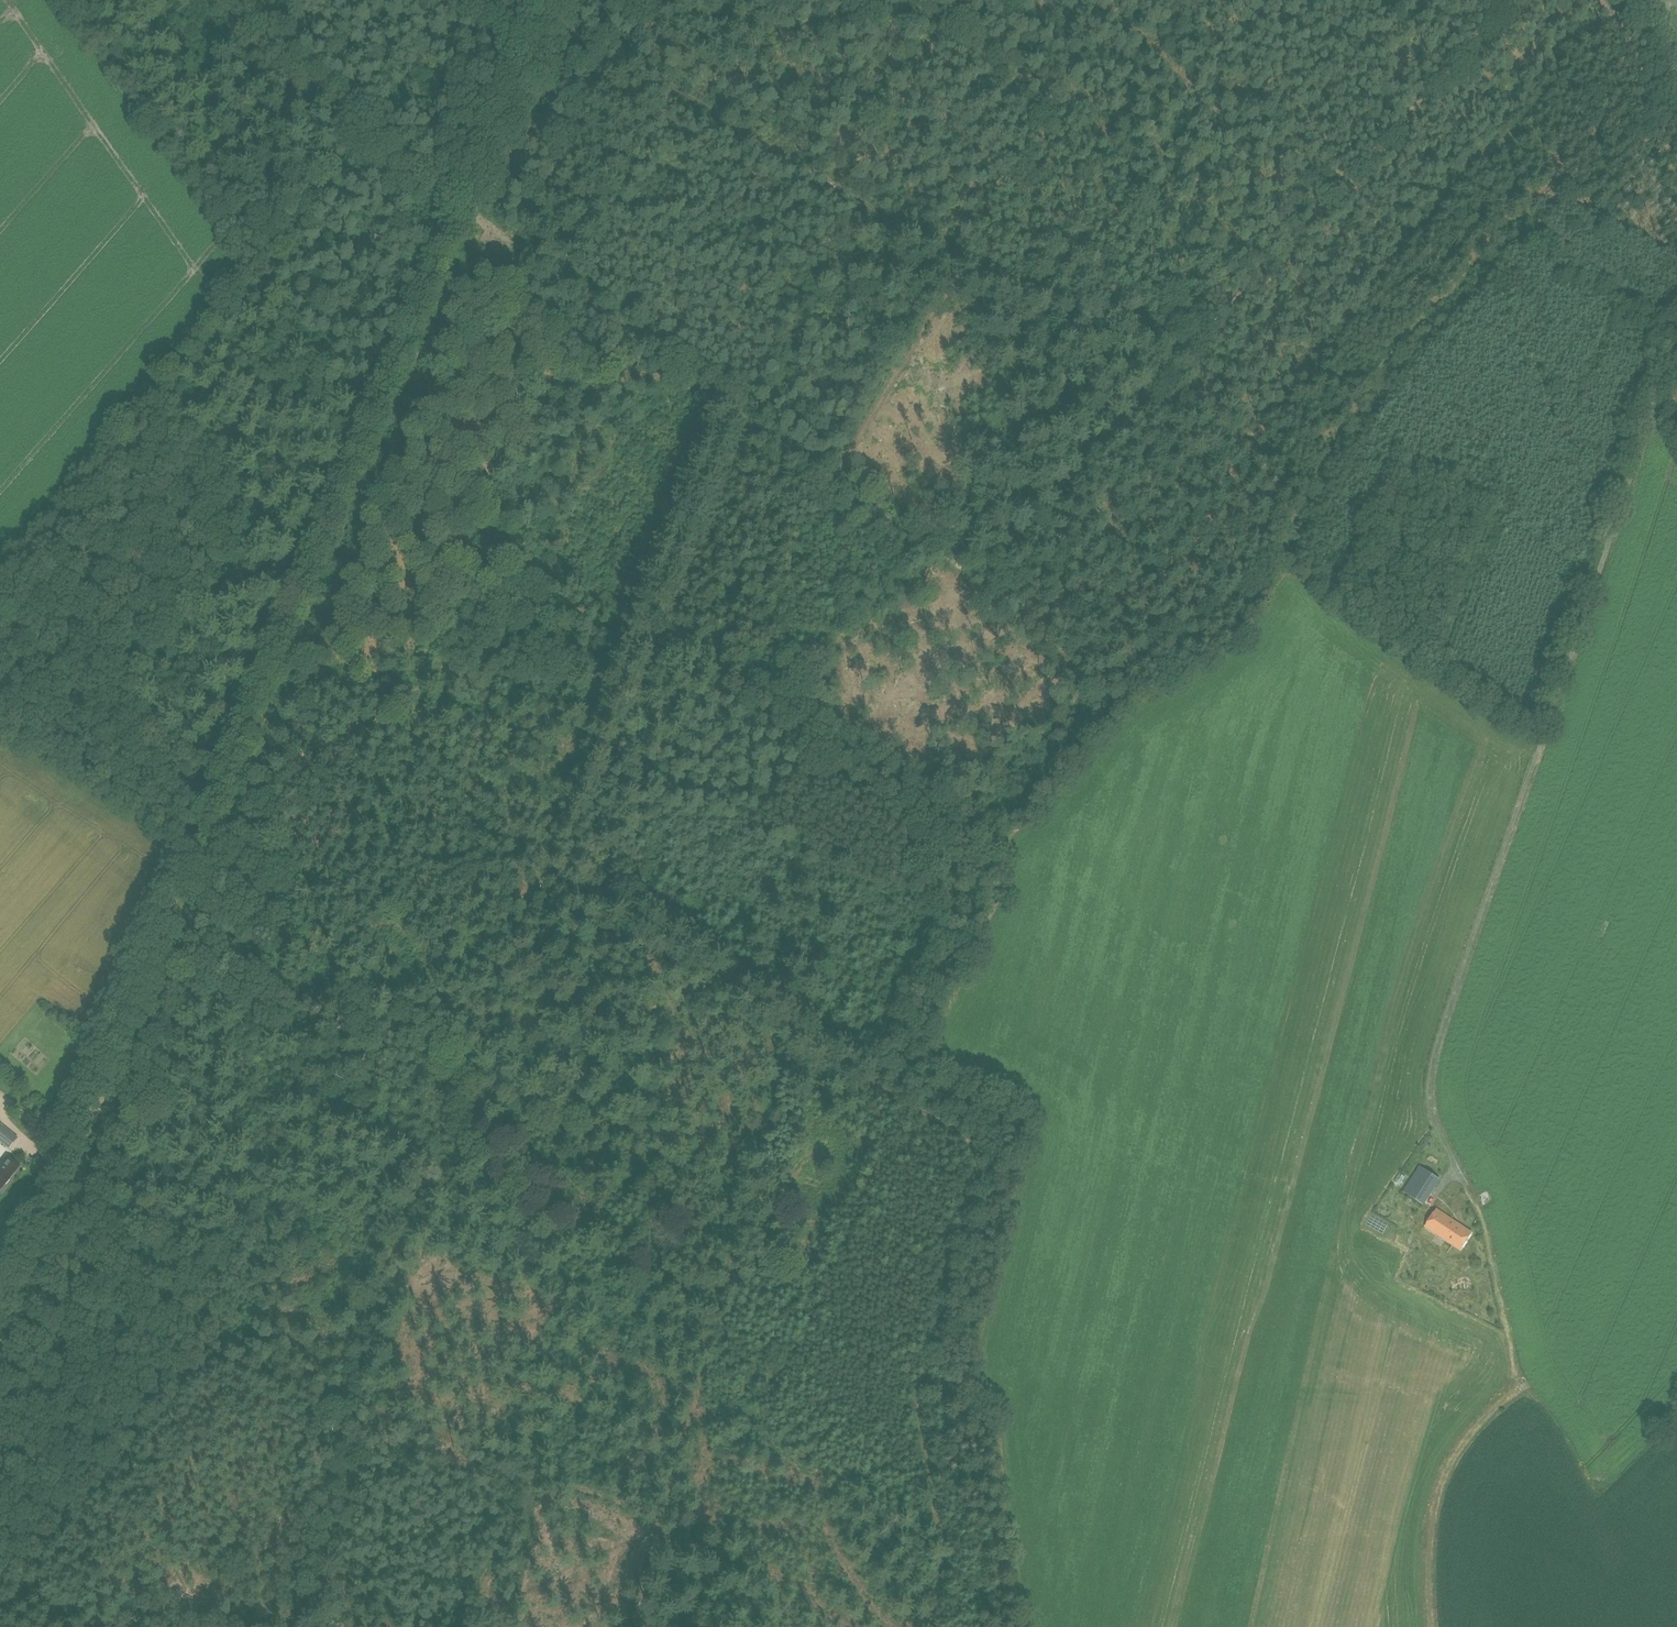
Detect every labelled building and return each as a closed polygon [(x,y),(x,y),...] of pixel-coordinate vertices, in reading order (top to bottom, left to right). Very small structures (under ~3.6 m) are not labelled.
[(27,1060),(49,1083),(57,1075),(36,1052),(27,1060)] [(52,1082),(59,1089),(66,1082),(59,1075),(52,1082)] [(18,1138),(0,1123),(0,1141),(10,1149),(18,1138)] [(1,1190),(20,1166),(8,1156),(1,1165),(0,1165),(0,1189),(1,1190)] [(1440,1178),(1420,1166),(1403,1191),(1423,1203),(1440,1178)] [(1461,1249),(1472,1233),(1437,1209),(1426,1226),(1461,1249)]
